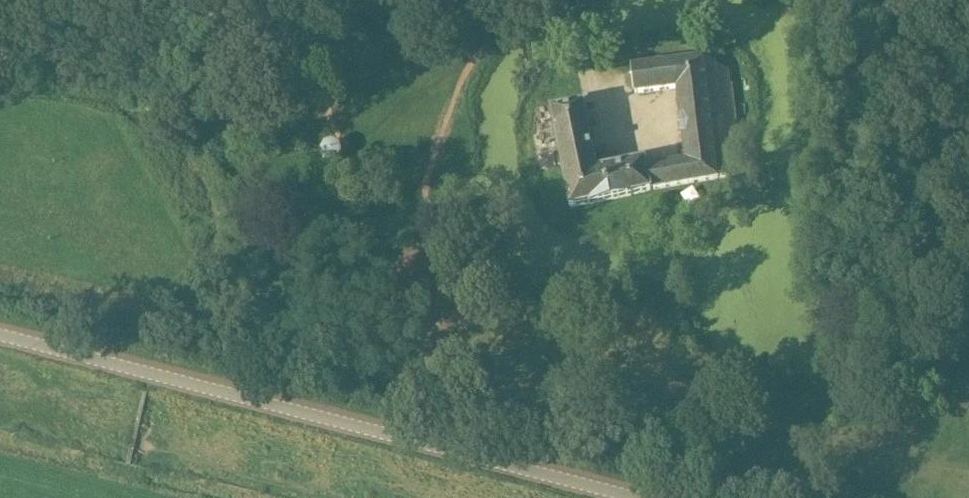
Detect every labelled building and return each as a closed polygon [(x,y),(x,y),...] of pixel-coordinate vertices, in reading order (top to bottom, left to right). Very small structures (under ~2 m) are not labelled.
[(676,89),(680,118),(734,112),(729,71),(706,74),(704,58),(632,67),(636,94),(676,89)] [(550,111),(570,208),(603,201),(596,170),(583,104),(550,111)] [(680,118),(682,134),(686,160),(646,168),(645,160),(596,170),(603,201),(651,191),(719,177),(741,174),(734,112),(680,118)] [(332,143),(325,145),(321,152),(323,160),(330,164),(337,162),(341,155),(339,147),(332,143)]
